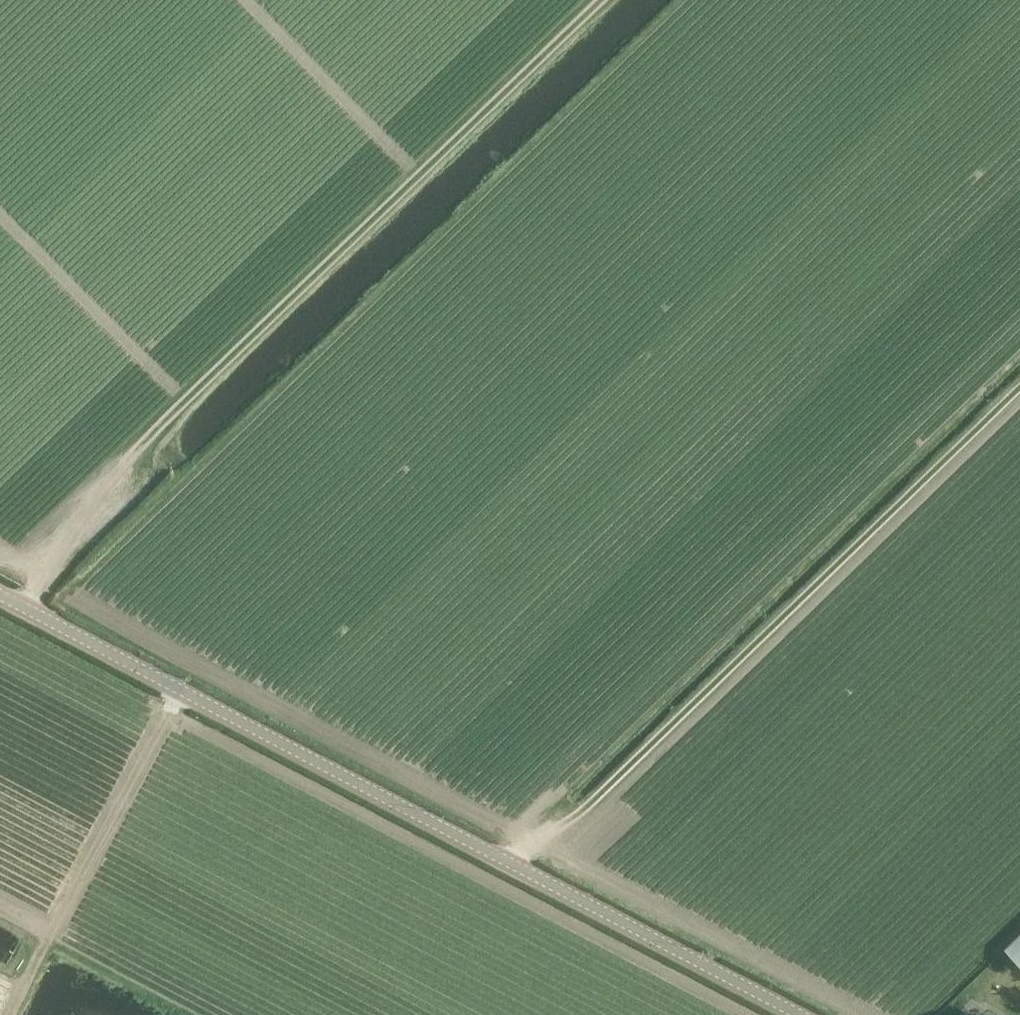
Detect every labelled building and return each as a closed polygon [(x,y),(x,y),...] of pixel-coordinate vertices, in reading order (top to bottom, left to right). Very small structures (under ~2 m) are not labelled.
[(1019,965),(1019,937),(1006,950),(1019,965)]
